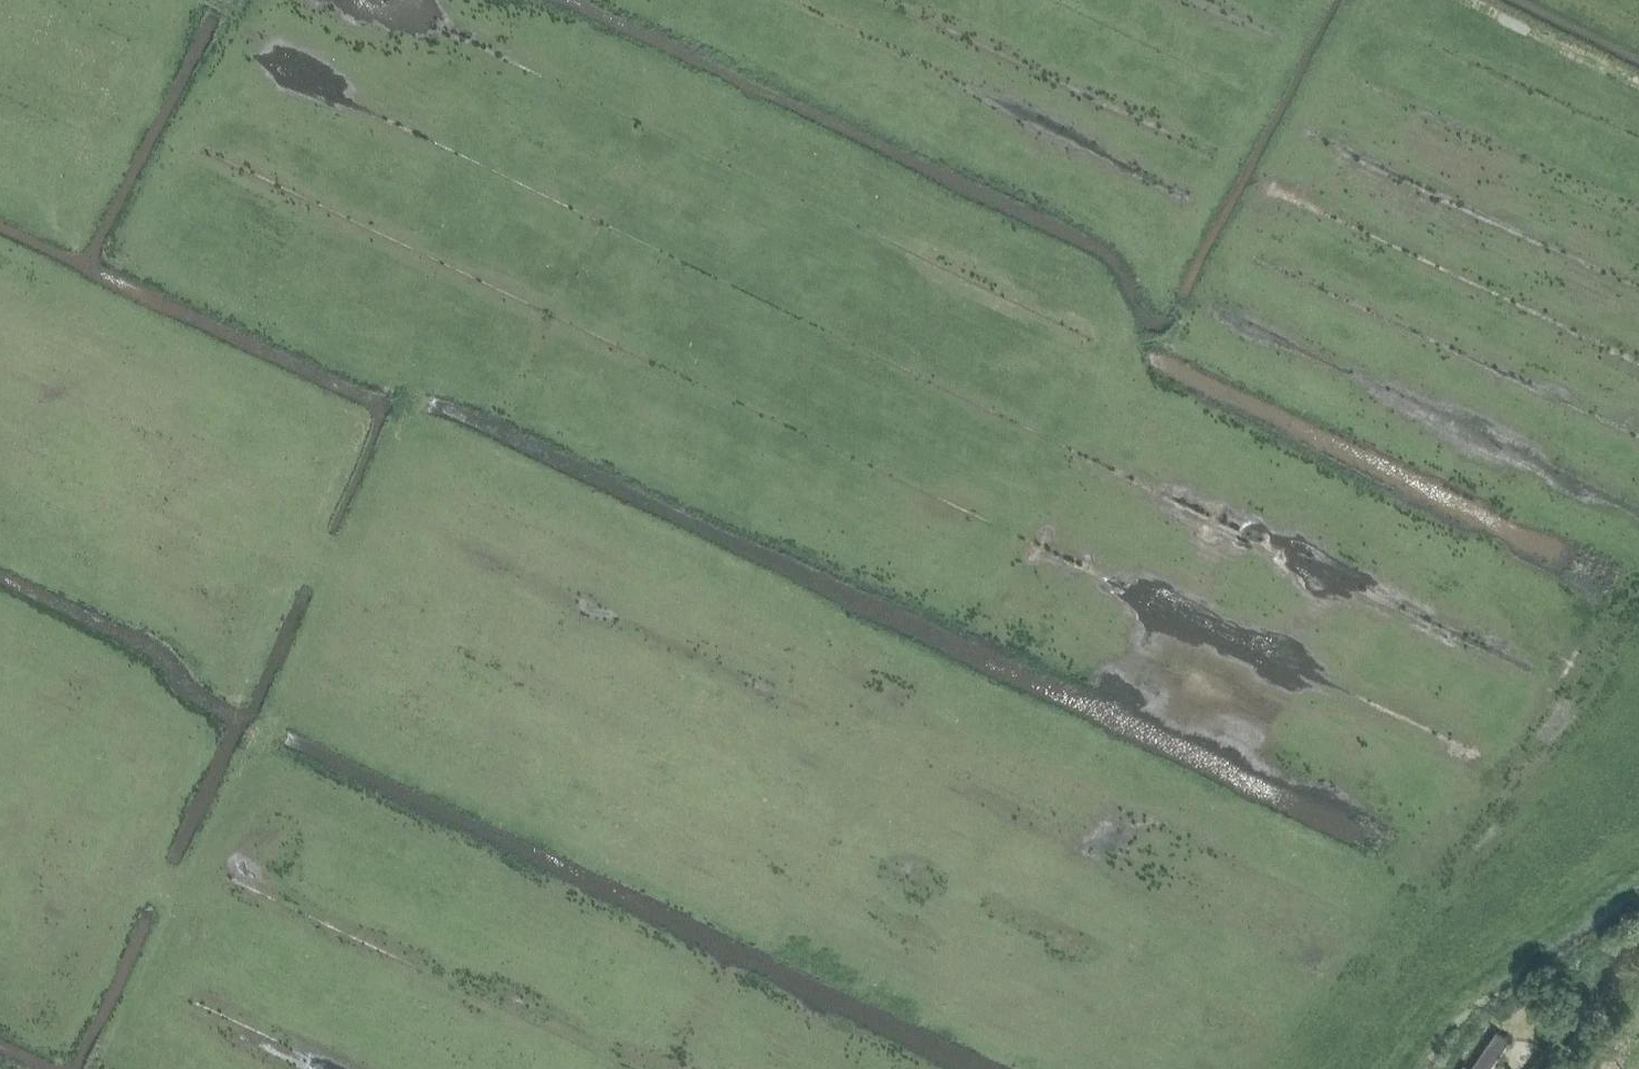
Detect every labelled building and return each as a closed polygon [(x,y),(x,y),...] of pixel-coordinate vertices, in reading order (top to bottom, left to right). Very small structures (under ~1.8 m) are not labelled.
[(1508,1041),(1494,1032),(1469,1068),(1489,1068),(1508,1041)]
